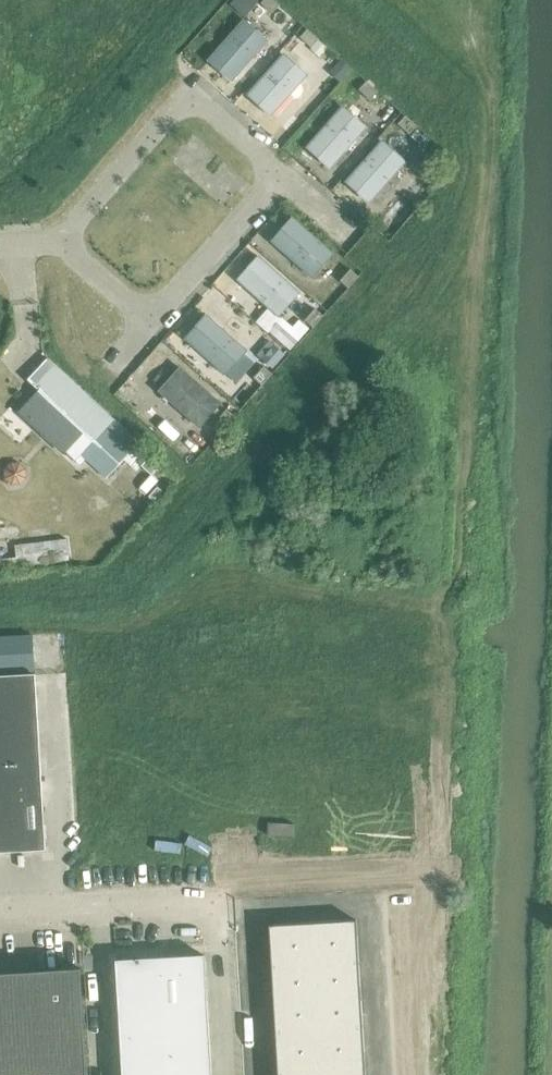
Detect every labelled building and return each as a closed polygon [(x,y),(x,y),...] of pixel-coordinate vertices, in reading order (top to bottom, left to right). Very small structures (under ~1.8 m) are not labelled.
[(257,4),(253,0),(232,0),(228,5),(243,19),(257,4)] [(272,0),(263,0),(261,3),(272,13),(279,6),(272,0)] [(231,84),(268,41),(243,20),(206,62),(231,84)] [(311,48),(319,40),(307,30),(300,38),(311,48)] [(319,40),(311,48),(320,56),(328,48),(319,40)] [(270,118),(308,76),(306,75),(314,67),(292,47),(285,55),(283,54),(245,96),(270,118)] [(340,59),(329,72),(340,83),(352,69),(344,63),(340,59)] [(370,101),(377,93),(366,83),(359,91),(370,101)] [(329,171),(366,128),(342,106),(304,149),(329,171)] [(409,135),(416,127),(404,117),(397,124),(409,135)] [(368,205),(406,163),(381,141),(344,183),(368,205)] [(311,279),(333,254),(292,217),(269,242),(311,279)] [(257,256),(235,281),(267,309),(279,318),(300,294),(257,256)] [(357,277),(349,270),(339,282),(347,289),(357,277)] [(322,317),(314,309),(303,321),(312,329),(322,317)] [(247,352),(205,315),(183,339),(225,377),(247,352)] [(280,318),(268,331),(289,351),(308,329),(309,329),(299,320),(298,320),(291,328),(280,318)] [(268,340),(256,354),(272,368),(284,354),(268,340)] [(137,445),(46,359),(27,379),(83,431),(64,451),(78,463),(84,457),(106,478),(137,445)] [(220,404),(179,367),(156,392),(198,429),(220,404)] [(34,671),(33,642),(32,638),(32,635),(0,637),(0,673),(34,671)] [(45,849),(34,674),(0,676),(0,851),(45,849)] [(269,925),(278,1074),(365,1074),(356,920),(269,925)] [(122,1074),(211,1074),(204,955),(135,959),(119,960),(116,960),(122,1074)] [(86,1074),(80,968),(0,973),(0,1074),(67,1074),(86,1074)]
